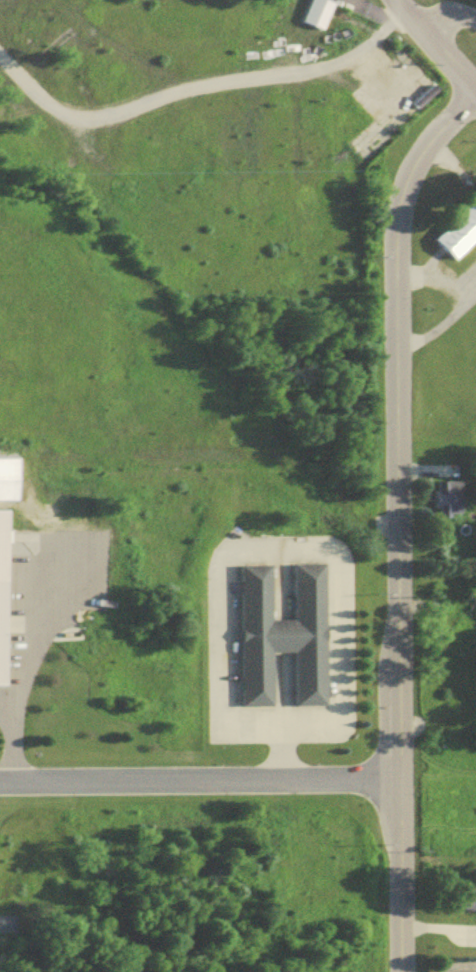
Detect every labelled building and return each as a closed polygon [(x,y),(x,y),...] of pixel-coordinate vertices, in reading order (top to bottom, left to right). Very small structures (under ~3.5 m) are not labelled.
[(467,207),(427,247),(448,268),(475,239),(475,216),(467,207)] [(460,486),(431,486),(431,518),(460,518),(460,486)] [(11,692),(12,516),(0,516),(0,692),(11,692)] [(320,710),(319,568),(288,569),(288,625),(267,625),(267,569),(235,570),(236,710),(269,710),(268,658),(288,657),(288,710),(320,710)] [(451,895),(450,917),(475,917),(475,895),(451,895)]
